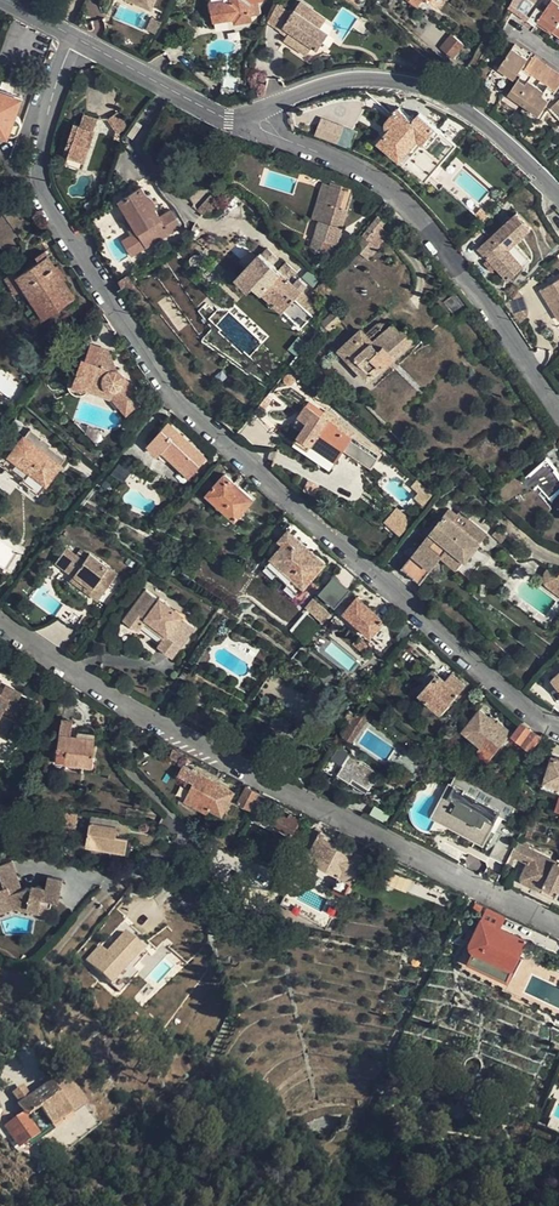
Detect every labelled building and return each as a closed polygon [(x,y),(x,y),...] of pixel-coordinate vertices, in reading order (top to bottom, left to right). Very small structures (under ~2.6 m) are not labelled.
[(151,9),(155,0),(128,0),(151,9)] [(214,22),(226,20),(227,21),(234,20),(235,23),(250,20),(251,15),(254,15),(253,2),(261,0),(210,0),(214,22)] [(278,4),(268,23),(288,34),(298,40),(296,44),(311,53),(317,44),(322,46),(331,29),(322,25),(308,16),(313,6),(301,0),(300,0),(293,12),(278,4)] [(532,1),(530,0),(512,0),(507,11),(524,18),(532,1)] [(548,4),(556,9),(558,6),(558,5),(558,3),(554,0),(551,0),(548,4)] [(558,6),(556,9),(548,4),(543,11),(537,6),(527,20),(535,25),(539,20),(558,34),(558,7),(558,6)] [(327,15),(313,6),(308,16),(322,25),(327,15)] [(160,23),(151,19),(145,31),(154,36),(160,23)] [(298,40),(288,34),(285,39),(296,44),(298,40)] [(464,46),(452,36),(442,48),(454,58),(464,46)] [(515,44),(512,48),(528,59),(530,55),(515,44)] [(518,74),(521,68),(528,59),(512,48),(498,68),(514,78),(518,74)] [(525,70),(555,91),(558,86),(558,75),(533,57),(525,70)] [(525,70),(521,76),(518,79),(525,84),(528,81),(544,92),(542,95),(550,100),(552,97),(555,91),(525,70)] [(241,79),(224,77),(221,91),(239,93),(241,79)] [(539,115),(550,100),(542,95),(544,92),(528,81),(525,84),(518,79),(508,94),(539,115)] [(8,134),(8,133),(11,133),(16,132),(19,130),(21,126),(21,121),(19,118),(15,115),(23,96),(0,87),(0,132),(8,134)] [(431,175),(457,146),(421,114),(414,120),(399,108),(388,120),(387,124),(388,127),(390,131),(380,142),(383,146),(400,160),(419,140),(423,144),(405,165),(425,182),(431,175)] [(118,111),(108,118),(116,129),(113,139),(121,141),(127,125),(118,111)] [(72,164),(83,168),(95,130),(94,130),(97,118),(84,114),(80,124),(78,124),(74,135),(70,148),(77,150),(74,158),(72,164)] [(320,137),(337,144),(343,129),(336,126),(334,129),(324,125),(320,137)] [(344,127),(343,129),(337,144),(349,149),(356,132),(344,127)] [(400,160),(405,165),(423,144),(419,140),(400,160)] [(77,150),(70,148),(68,155),(74,158),(77,150)] [(333,182),(332,186),(320,221),(312,246),(331,252),(334,244),(337,244),(354,190),(333,182)] [(313,219),(320,221),(332,186),(325,183),(313,219)] [(161,216),(143,187),(122,200),(132,217),(148,245),(182,225),(173,209),(161,216)] [(219,212),(224,206),(211,195),(197,211),(201,214),(205,216),(209,216),(211,216),(215,215),(219,212)] [(509,250),(515,244),(531,228),(517,214),(480,249),(489,258),(497,267),(509,279),(524,264),(509,250)] [(372,241),(374,239),(384,226),(387,222),(380,216),(364,235),(372,241)] [(135,253),(148,245),(132,217),(125,220),(133,233),(126,238),(135,253)] [(390,232),(384,226),(374,239),(380,244),(390,232)] [(530,259),(515,244),(509,250),(524,264),(530,259)] [(248,289),(253,284),(302,328),(314,316),(308,309),(315,303),(302,291),(307,286),(299,279),(295,283),(291,279),(297,272),(286,262),(285,263),(268,248),(262,254),(261,252),(237,278),(248,289)] [(36,257),(38,261),(47,255),(45,251),(36,257)] [(60,301),(62,305),(75,297),(63,278),(55,283),(47,272),(56,267),(47,255),(38,261),(16,276),(24,288),(28,286),(45,311),(60,301)] [(493,271),(497,267),(489,258),(485,262),(493,271)] [(57,266),(56,267),(47,272),(55,283),(63,278),(64,277),(57,266)] [(545,287),(558,312),(558,278),(545,287)] [(43,318),(62,305),(60,301),(45,311),(28,286),(24,288),(43,318)] [(471,307),(459,290),(444,301),(456,318),(471,307)] [(524,294),(519,290),(505,303),(523,321),(532,314),(524,294)] [(342,319),(335,311),(323,323),(324,324),(323,325),(322,328),(324,330),(326,331),(330,330),(342,319)] [(362,331),(341,351),(369,380),(417,336),(408,327),(400,332),(393,324),(385,331),(382,328),(378,331),(377,331),(375,331),(372,331),(369,332),(368,333),(367,335),(362,331)] [(426,332),(421,336),(425,341),(430,337),(426,332)] [(79,391),(84,389),(86,382),(111,392),(129,411),(143,398),(131,385),(123,376),(119,369),(117,367),(114,367),(108,370),(104,352),(105,352),(102,345),(89,340),(79,369),(77,368),(71,387),(72,389),(76,391),(79,391)] [(293,375),(290,375),(289,376),(287,378),(286,381),(288,384),(290,385),(293,385),(294,384),(296,382),(296,380),(296,377),(293,375)] [(124,415),(129,411),(111,392),(86,382),(84,389),(109,399),(124,415)] [(308,422),(299,436),(337,461),(345,450),(372,468),(381,454),(354,436),(352,439),(337,429),(338,427),(315,412),(317,408),(310,402),(300,416),(308,422)] [(172,456),(192,474),(207,458),(169,423),(148,445),(159,455),(161,452),(169,459),(172,456)] [(339,425),(338,427),(337,429),(352,439),(354,436),(339,425)] [(8,456),(36,478),(45,484),(65,459),(50,447),(51,445),(30,428),(8,456)] [(32,484),(36,478),(8,456),(3,462),(32,484)] [(189,477),(192,474),(172,456),(169,459),(189,477)] [(525,477),(539,494),(543,490),(550,498),(558,489),(558,470),(548,457),(525,477)] [(225,474),(208,494),(236,518),(253,499),(225,474)] [(470,579),(500,541),(493,535),(498,530),(446,480),(436,493),(459,512),(487,535),(467,561),(465,561),(458,569),(470,579)] [(412,522),(393,507),(382,522),(401,536),(412,522)] [(450,509),(446,514),(453,519),(457,515),(450,509)] [(421,582),(442,558),(450,548),(465,561),(467,561),(487,535),(459,512),(457,515),(453,519),(446,514),(413,555),(414,555),(404,568),(421,582)] [(499,529),(498,530),(493,535),(500,541),(501,543),(506,537),(507,537),(499,529)] [(284,545),(266,564),(299,593),(326,563),(289,530),(280,540),(284,545)] [(458,569),(465,561),(450,548),(442,558),(458,570),(458,569)] [(70,581),(90,596),(93,591),(101,597),(116,575),(89,555),(83,562),(66,550),(56,563),(73,576),(70,581)] [(557,577),(547,569),(545,572),(544,576),(545,581),(547,585),(558,594),(558,578),(557,577)] [(338,607),(352,591),(338,579),(324,595),(338,607)] [(84,603),(90,596),(70,581),(64,589),(84,603)] [(355,601),(345,613),(372,636),(395,609),(367,584),(363,581),(351,595),(356,600),(355,601)] [(98,601),(101,597),(93,591),(90,596),(98,601)] [(138,630),(144,622),(146,619),(168,634),(165,637),(159,646),(174,656),(194,627),(181,618),(182,617),(157,600),(156,601),(144,593),(125,621),(138,630)] [(330,612),(312,597),(304,607),(322,622),(330,612)] [(68,608),(56,624),(71,635),(83,619),(68,608)] [(144,622),(165,637),(168,634),(146,619),(144,622)] [(412,629),(406,624),(400,632),(406,637),(412,629)] [(386,625),(369,645),(370,645),(383,656),(400,637),(386,625)] [(309,641),(318,630),(313,626),(303,637),(309,641)] [(363,653),(370,645),(369,645),(360,637),(354,644),(363,653)] [(428,685),(420,694),(442,712),(465,685),(452,675),(446,681),(441,676),(440,677),(433,671),(428,677),(427,679),(426,681),(428,685)] [(18,692),(6,685),(1,694),(0,696),(0,728),(18,692)] [(0,728),(0,731),(5,733),(12,719),(15,721),(12,728),(19,732),(21,731),(27,720),(27,718),(26,717),(24,715),(27,709),(15,702),(20,693),(18,692),(0,728)] [(480,711),(463,732),(481,746),(479,750),(490,758),(512,733),(498,721),(496,724),(480,711)] [(355,743),(368,721),(356,714),(352,721),(343,736),(355,743)] [(62,719),(60,734),(57,760),(66,762),(78,763),(92,764),(94,745),(92,743),(93,737),(77,736),(69,735),(71,721),(62,719)] [(522,724),(516,733),(524,740),(531,730),(522,724)] [(450,726),(443,735),(450,740),(457,730),(450,726)] [(522,743),(524,740),(516,733),(513,736),(522,743)] [(443,735),(439,741),(446,746),(450,740),(443,735)] [(341,765),(349,752),(340,747),(332,759),(341,765)] [(349,752),(341,765),(343,766),(338,774),(351,783),(353,779),(370,790),(380,774),(358,759),(362,752),(354,747),(351,753),(349,752)] [(547,781),(558,785),(558,759),(554,757),(547,781)] [(194,783),(185,799),(207,812),(210,808),(222,814),(234,792),(183,766),(178,774),(194,783)] [(317,777),(307,772),(302,782),(311,787),(317,777)] [(367,793),(370,790),(353,779),(351,783),(367,793)] [(472,830),(468,837),(484,845),(500,812),(450,785),(436,810),(472,830)] [(250,809),(256,799),(259,793),(246,787),(238,802),(250,809)] [(250,809),(250,811),(258,815),(259,813),(265,816),(261,823),(270,828),(271,825),(291,835),(299,820),(286,813),(284,817),(276,813),(263,806),(264,803),(256,799),(250,809)] [(432,817),(468,837),(472,830),(436,810),(432,817)] [(91,817),(86,844),(124,851),(126,838),(114,836),(117,822),(91,817)] [(345,892),(363,856),(328,839),(329,836),(320,832),(311,850),(310,853),(310,856),(311,859),(339,873),(333,886),(345,892)] [(515,844),(500,837),(490,857),(504,864),(515,844)] [(553,910),(558,898),(548,894),(550,890),(558,894),(558,865),(518,845),(512,856),(516,858),(528,864),(522,877),(523,881),(526,883),(520,894),(528,898),(533,896),(538,898),(539,904),(553,910)] [(0,864),(0,879),(0,880),(0,881),(0,906),(11,903),(12,908),(26,910),(26,906),(50,910),(52,900),(58,900),(62,880),(47,877),(44,890),(41,890),(41,887),(39,885),(36,885),(34,886),(33,888),(27,887),(25,888),(22,888),(11,860),(0,864)] [(558,896),(558,894),(550,890),(548,894),(558,898),(558,896)] [(476,901),(472,910),(478,914),(483,905),(476,901)] [(12,908),(11,903),(0,906),(0,913),(12,908)] [(527,940),(510,931),(507,935),(502,933),(504,928),(500,927),(505,917),(487,908),(482,918),(481,918),(473,934),(480,937),(473,951),(513,969),(527,940)] [(142,947),(124,931),(105,952),(98,946),(86,960),(110,983),(125,967),(142,947)] [(470,947),(473,951),(480,937),(473,934),(471,940),(470,943),(470,947)] [(508,979),(513,969),(473,951),(468,961),(508,979)] [(131,973),(129,971),(125,967),(110,983),(117,988),(131,973)] [(24,1114),(25,1115),(38,1107),(51,1124),(72,1111),(51,1081),(31,1094),(25,1086),(15,1093),(20,1101),(17,1103),(22,1111),(24,1113),(24,1114)] [(39,1134),(42,1137),(54,1129),(51,1124),(38,1107),(25,1115),(26,1115),(30,1121),(39,1117),(47,1127),(38,1133),(39,1134)] [(39,1134),(38,1133),(30,1121),(26,1115),(25,1115),(24,1114),(4,1128),(14,1143),(24,1144),(28,1142),(39,1134)] [(545,1128),(552,1131),(558,1135),(558,1124),(549,1119),(545,1128)] [(42,1137),(39,1134),(28,1142),(30,1145),(42,1137)]
